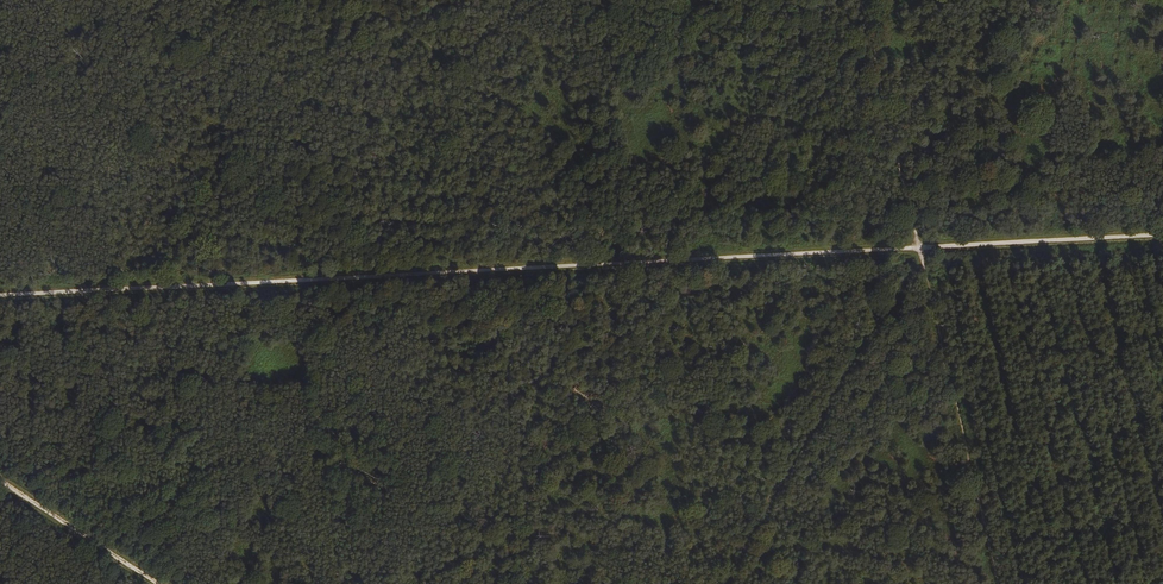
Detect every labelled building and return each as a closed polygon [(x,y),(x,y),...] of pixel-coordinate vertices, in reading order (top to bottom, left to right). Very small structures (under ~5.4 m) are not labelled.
[(954,238),(941,238),(940,247),(954,247),(954,238)]
